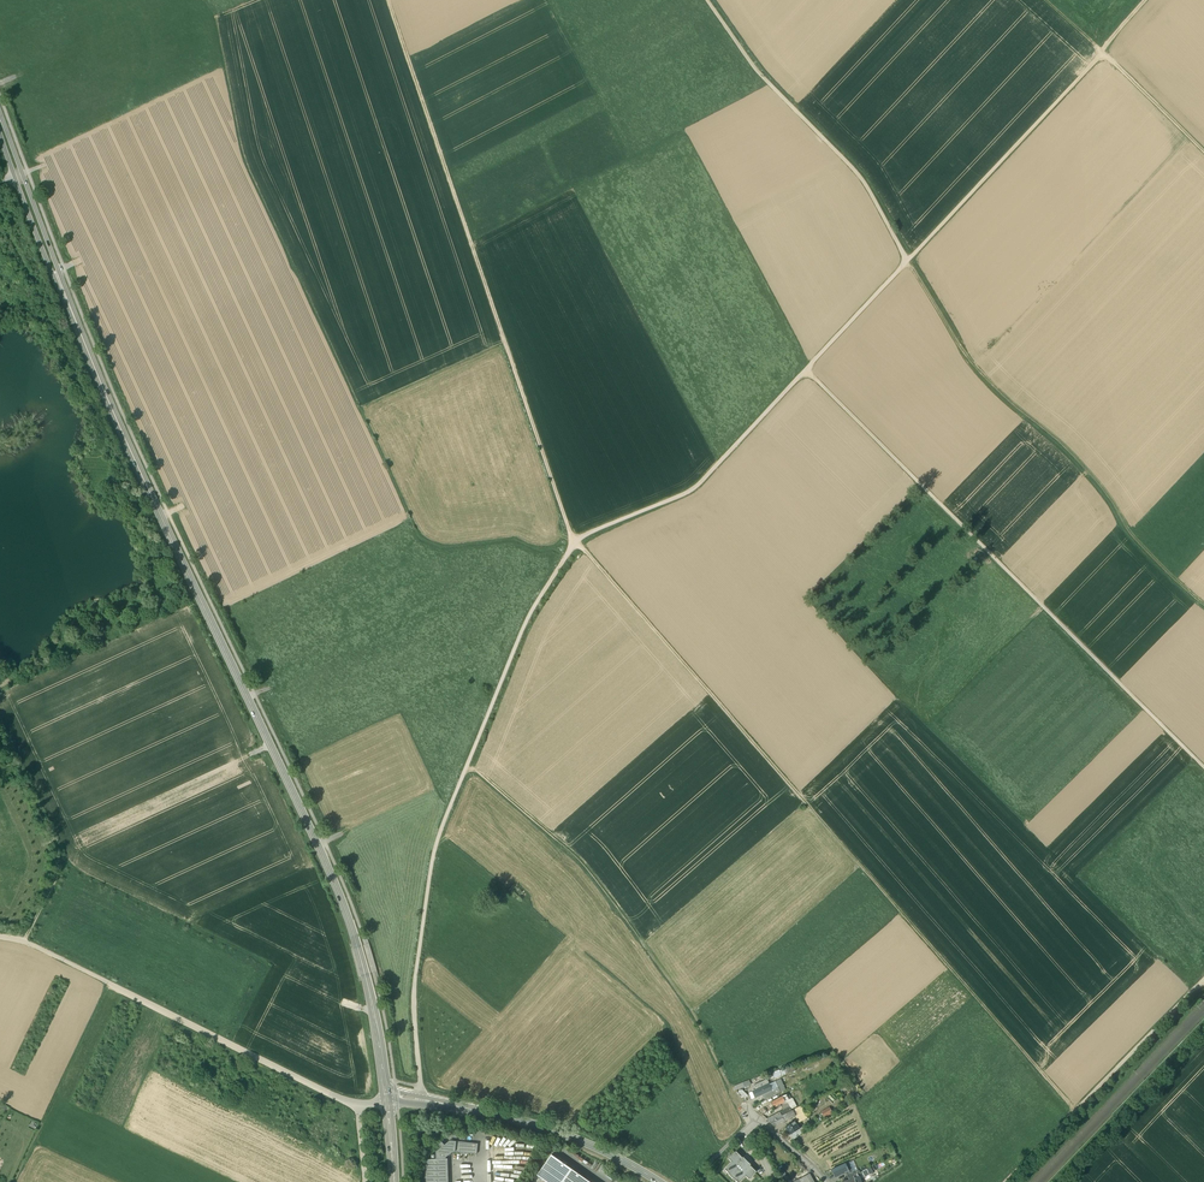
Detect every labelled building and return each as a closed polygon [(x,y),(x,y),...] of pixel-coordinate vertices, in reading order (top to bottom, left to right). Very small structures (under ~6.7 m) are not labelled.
[(781,1079),(769,1084),(772,1090),(762,1094),(763,1096),(770,1092),(772,1096),(779,1093),(779,1092),(785,1090),(784,1086),(784,1085),(781,1079)] [(756,1090),(752,1092),(754,1097),(755,1098),(762,1094),(772,1090),(769,1084),(764,1086),(756,1090)] [(746,1099),(749,1096),(744,1089),(740,1092),(746,1099)] [(781,1097),(770,1103),(773,1108),(772,1109),(773,1110),(781,1106),(786,1103),(785,1102),(788,1100),(786,1095),(781,1097)] [(788,1100),(785,1102),(786,1103),(781,1106),(782,1109),(783,1110),(790,1107),(792,1110),(797,1108),(792,1098),(788,1100)] [(797,1108),(792,1110),(795,1116),(799,1122),(807,1118),(801,1106),(797,1108)] [(790,1107),(783,1110),(780,1112),(782,1116),(792,1110),(790,1107)] [(822,1111),(825,1117),(832,1113),(829,1108),(822,1111)] [(792,1110),(782,1116),(784,1120),(784,1121),(795,1116),(792,1110)] [(780,1112),(767,1119),(774,1125),(784,1120),(782,1116),(780,1112)] [(794,1121),(785,1127),(790,1135),(799,1129),(794,1121)] [(790,1135),(789,1135),(793,1140),(801,1133),(799,1129),(790,1135)] [(444,1145),(442,1142),(438,1144),(441,1147),(435,1152),(436,1159),(445,1158),(445,1157),(453,1151),(455,1152),(456,1141),(449,1140),(444,1145)] [(477,1143),(456,1141),(455,1152),(476,1154),(477,1143)] [(736,1152),(728,1159),(732,1162),(724,1169),(737,1181),(740,1181),(746,1176),(749,1180),(756,1172),(750,1165),(743,1157),(742,1158),(736,1152)] [(538,1175),(547,1181),(590,1181),(553,1155),(538,1175)] [(431,1159),(424,1159),(425,1181),(448,1181),(447,1158),(445,1158),(436,1159),(431,1159)] [(845,1164),(832,1170),(835,1177),(846,1172),(848,1171),(846,1164),(845,1164)] [(867,1169),(861,1172),(864,1177),(870,1174),(867,1169)] [(478,1178),(482,1178),(482,1172),(467,1172),(467,1178),(469,1178),(469,1181),(478,1181),(478,1178)] [(795,1181),(805,1181),(814,1181),(810,1174),(795,1181)]
